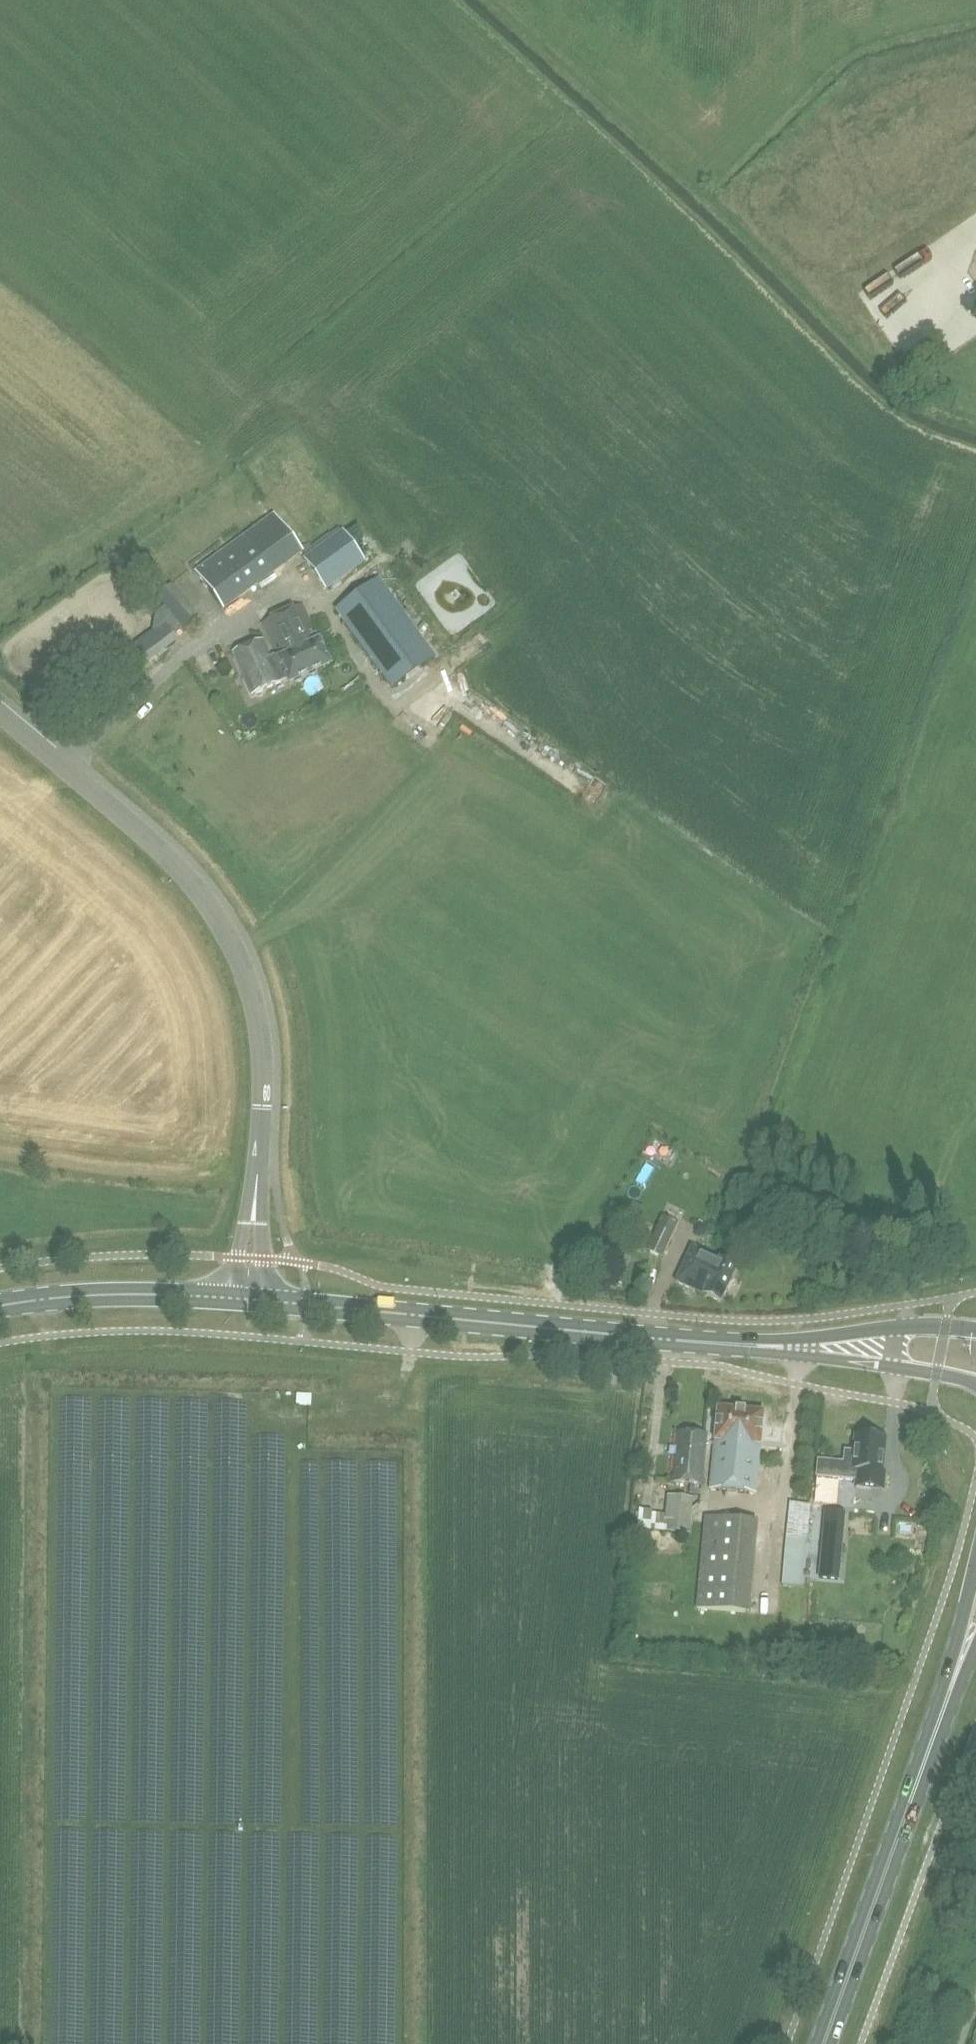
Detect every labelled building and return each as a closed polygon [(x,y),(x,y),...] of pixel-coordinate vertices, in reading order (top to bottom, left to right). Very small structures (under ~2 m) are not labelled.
[(277,515),(198,573),(224,608),(303,550),(277,515)] [(326,589),(365,561),(345,532),(305,560),(326,589)] [(435,610),(447,626),(480,603),(462,579),(444,592),(450,600),(435,610)] [(337,611),(394,688),(436,658),(379,580),(337,611)] [(157,597),(163,605),(183,627),(198,614),(172,584),(157,597)] [(278,656),(289,680),(291,683),(330,665),(302,606),(263,625),(278,656)] [(154,611),(127,635),(145,654),(171,630),(154,611)] [(289,680),(278,656),(272,659),(263,641),(233,655),(253,697),(289,680)] [(645,1251),(663,1259),(679,1224),(678,1223),(683,1212),(671,1206),(666,1217),(662,1216),(645,1251)] [(692,1248),(676,1283),(720,1303),(736,1268),(692,1248)] [(310,1404),(310,1394),(298,1393),(297,1403),(310,1404)] [(718,1408),(710,1490),(757,1494),(764,1413),(718,1408)] [(678,1433),(673,1483),(703,1485),(708,1435),(678,1433)] [(885,1439),(856,1436),(855,1452),(845,1451),(844,1464),(817,1462),(816,1478),(852,1481),(851,1486),(870,1487),(871,1472),(882,1473),(885,1439)] [(814,1503),(849,1506),(851,1487),(815,1483),(814,1503)] [(652,1519),(650,1530),(691,1535),(695,1499),(670,1497),(668,1520),(652,1519)] [(823,1528),(821,1548),(820,1560),(819,1578),(839,1580),(847,1514),(815,1510),(813,1526),(823,1528)] [(705,1517),(697,1608),(745,1613),(753,1522),(705,1517)] [(804,1564),(807,1540),(786,1538),(781,1584),(801,1587),(804,1564)]
